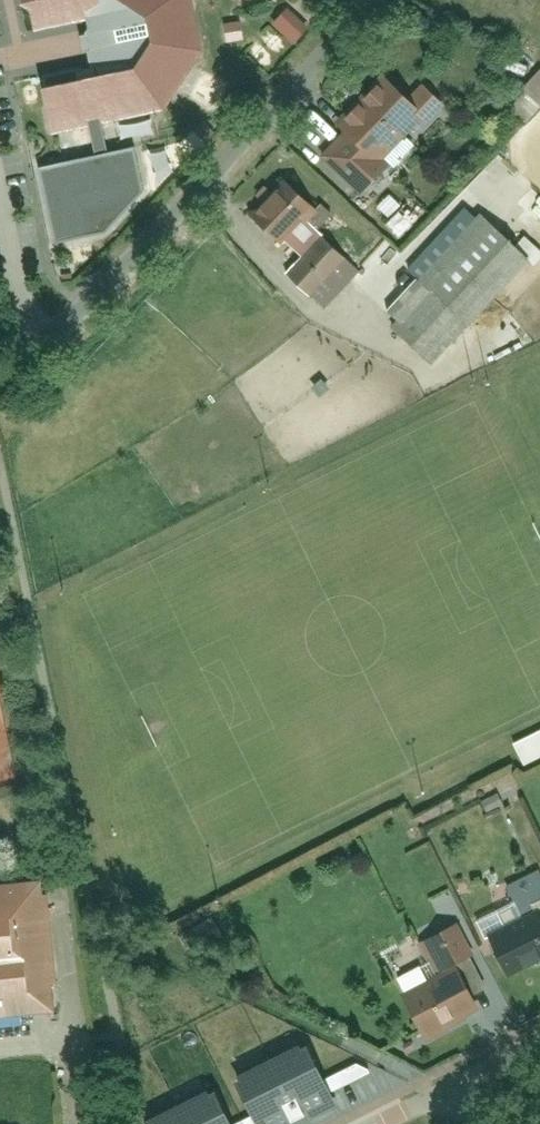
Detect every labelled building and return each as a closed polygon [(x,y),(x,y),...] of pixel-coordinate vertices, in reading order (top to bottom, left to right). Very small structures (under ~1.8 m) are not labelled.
[(41,36),(89,25),(100,81),(49,90),(62,138),(98,131),(102,151),(50,165),(66,239),(107,231),(153,183),(144,144),(114,148),(112,128),(173,115),(212,52),(200,0),(34,0),(41,36)] [(231,22),(235,39),(252,36),(248,18),(231,22)] [(417,113),(372,67),(303,134),(348,180),(417,113)] [(531,86),(539,95),(539,77),(531,86)] [(299,195),(275,171),(239,205),(263,229),(299,195)] [(495,173),(478,190),(487,199),(504,182),(495,173)] [(519,254),(467,206),(373,307),(425,355),(519,254)] [(351,270),(310,226),(277,257),(318,301),(351,270)] [(521,738),(530,760),(539,756),(539,730),(521,738)] [(66,1010),(56,871),(0,875),(0,1014),(66,1010)] [(528,901),(477,925),(497,967),(539,947),(539,927),(528,901)] [(478,961),(461,927),(436,940),(452,972),(407,995),(430,1040),(485,1012),(463,969),(478,961)] [(240,1083),(260,1123),(286,1123),(334,1100),(308,1049),(240,1083)] [(216,1095),(159,1123),(231,1123),(216,1095)]
